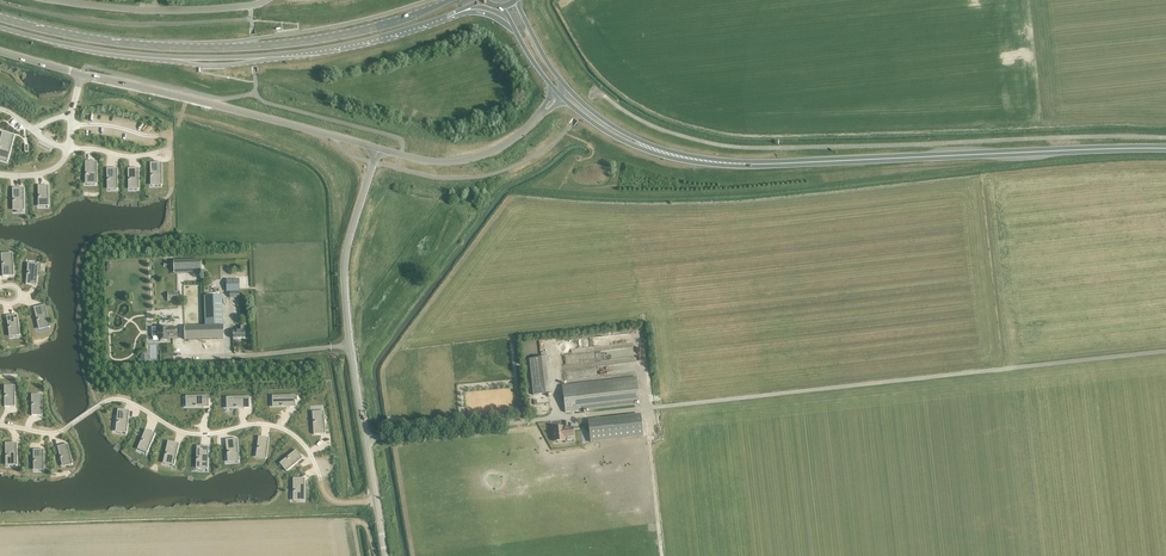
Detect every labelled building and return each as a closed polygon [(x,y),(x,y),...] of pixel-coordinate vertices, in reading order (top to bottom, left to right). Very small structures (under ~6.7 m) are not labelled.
[(9,158),(14,137),(10,136),(11,134),(9,134),(9,133),(2,132),(0,140),(1,140),(0,145),(0,156),(9,158)] [(91,161),(85,161),(85,167),(86,167),(86,173),(86,175),(86,182),(97,182),(97,163),(96,163),(93,163),(93,162),(91,162),(91,161)] [(156,163),(150,163),(150,168),(151,168),(151,171),(151,175),(151,176),(152,176),(152,183),(162,183),(162,164),(161,164),(157,165),(157,163),(156,163)] [(107,168),(107,175),(107,176),(108,176),(108,179),(108,180),(108,187),(118,187),(117,170),(113,170),(113,169),(111,169),(111,168),(107,168)] [(128,168),(128,175),(128,176),(129,176),(129,179),(129,180),(129,187),(139,187),(138,170),(134,170),(134,168),(133,168),(128,168)] [(38,185),(38,192),(38,193),(39,193),(39,196),(39,197),(39,204),(49,204),(49,187),(48,187),(44,187),(44,186),(43,186),(43,185),(38,185)] [(18,188),(12,188),(12,193),(14,193),(14,200),(14,201),(14,208),(24,208),(24,189),(23,189),(20,190),(20,188),(18,188)] [(13,255),(2,256),(3,263),(3,264),(3,271),(2,271),(2,276),(8,276),(10,276),(10,274),(13,274),(14,274),(13,255)] [(201,269),(200,260),(174,261),(176,261),(176,267),(177,268),(186,268),(186,270),(201,269)] [(38,266),(29,265),(28,272),(28,274),(28,276),(27,276),(27,278),(26,278),(26,284),(31,285),(31,284),(32,284),(33,283),(36,283),(37,283),(38,266)] [(239,279),(226,279),(227,292),(239,292),(239,279)] [(223,339),(223,325),(222,296),(204,296),(205,326),(185,326),(185,339),(223,339)] [(39,306),(34,308),(35,313),(36,313),(38,319),(37,319),(38,321),(38,320),(39,327),(50,325),(45,307),(41,308),(41,306),(39,307),(39,306)] [(11,315),(6,316),(7,322),(8,322),(8,324),(9,324),(9,326),(9,328),(10,335),(20,333),(17,316),(17,317),(13,317),(13,315),(11,316),(11,315)] [(233,331),(233,338),(245,338),(244,324),(243,324),(243,326),(240,326),(240,331),(233,331)] [(159,340),(160,340),(160,341),(164,341),(164,340),(168,340),(168,336),(177,336),(177,327),(168,327),(168,326),(158,327),(159,340)] [(529,359),(533,395),(551,393),(547,357),(529,359)] [(634,405),(634,402),(639,401),(636,377),(562,386),(565,413),(634,405)] [(14,405),(15,405),(15,388),(5,388),(5,395),(5,396),(5,399),(5,400),(4,400),(4,407),(9,407),(9,406),(11,406),(11,405),(14,405)] [(293,395),(274,396),(274,406),(282,406),(283,406),(287,406),(290,406),(290,407),(295,407),(295,401),(295,400),(293,400),(293,396),(293,395)] [(42,413),(42,396),(33,397),(33,403),(32,403),(32,405),(33,405),(33,408),(32,408),(32,409),(32,415),(36,415),(38,415),(38,413),(42,413)] [(207,396),(188,396),(188,406),(195,406),(197,406),(201,406),(203,406),(203,407),(209,407),(208,401),(208,400),(206,400),(206,396),(207,396)] [(247,397),(228,397),(229,407),(236,407),(237,407),(241,407),(244,407),(244,408),(249,408),(249,402),(249,401),(247,401),(247,397)] [(118,409),(117,415),(118,415),(118,417),(118,421),(117,421),(117,423),(117,430),(127,431),(129,412),(128,412),(125,412),(125,410),(123,410),(118,409)] [(323,413),(314,414),(314,421),(314,422),(314,426),(315,429),(313,429),(314,434),(319,434),(321,434),(321,432),(324,432),(325,432),(324,413),(323,413)] [(640,414),(588,420),(590,443),(643,437),(640,414)] [(553,428),(554,441),(557,441),(558,443),(561,442),(562,441),(564,440),(564,437),(574,436),(573,427),(563,428),(563,427),(553,428)] [(142,441),(139,447),(147,451),(148,451),(155,435),(154,435),(151,434),(151,432),(150,432),(150,431),(145,429),(143,435),(142,437),(143,437),(142,439),(142,441)] [(258,448),(257,455),(266,457),(267,457),(269,440),(268,440),(265,439),(265,438),(263,437),(258,436),(258,443),(258,444),(259,444),(258,447),(258,448)] [(231,439),(225,440),(226,445),(227,445),(228,451),(228,453),(229,460),(239,459),(237,440),(237,441),(233,441),(233,439),(231,439)] [(166,454),(164,461),(174,464),(175,464),(179,445),(178,445),(175,445),(175,443),(173,442),(168,441),(167,446),(168,447),(167,449),(166,453),(166,454)] [(11,443),(5,443),(5,448),(6,448),(7,455),(6,455),(6,456),(7,456),(7,460),(7,463),(17,463),(17,444),(16,444),(16,445),(13,445),(13,443),(11,443)] [(62,445),(57,447),(59,453),(59,454),(60,454),(61,456),(61,458),(63,465),(72,462),(68,446),(64,447),(64,445),(62,446),(62,445)] [(197,446),(196,451),(198,451),(198,454),(197,458),(197,459),(197,467),(207,467),(208,467),(208,448),(204,448),(204,446),(202,446),(197,446)] [(33,457),(34,457),(34,460),(34,461),(35,461),(35,468),(44,468),(44,451),(43,451),(40,451),(40,450),(38,450),(38,449),(33,449),(33,456),(33,457)] [(287,458),(282,463),(288,470),(301,459),(298,456),(300,455),(299,454),(296,450),(291,454),(290,455),(290,456),(288,457),(287,458)] [(299,478),(293,478),(293,484),(294,484),(294,490),(294,492),(294,499),(304,499),(305,499),(305,480),(304,480),(300,480),(300,478),(299,478)]
